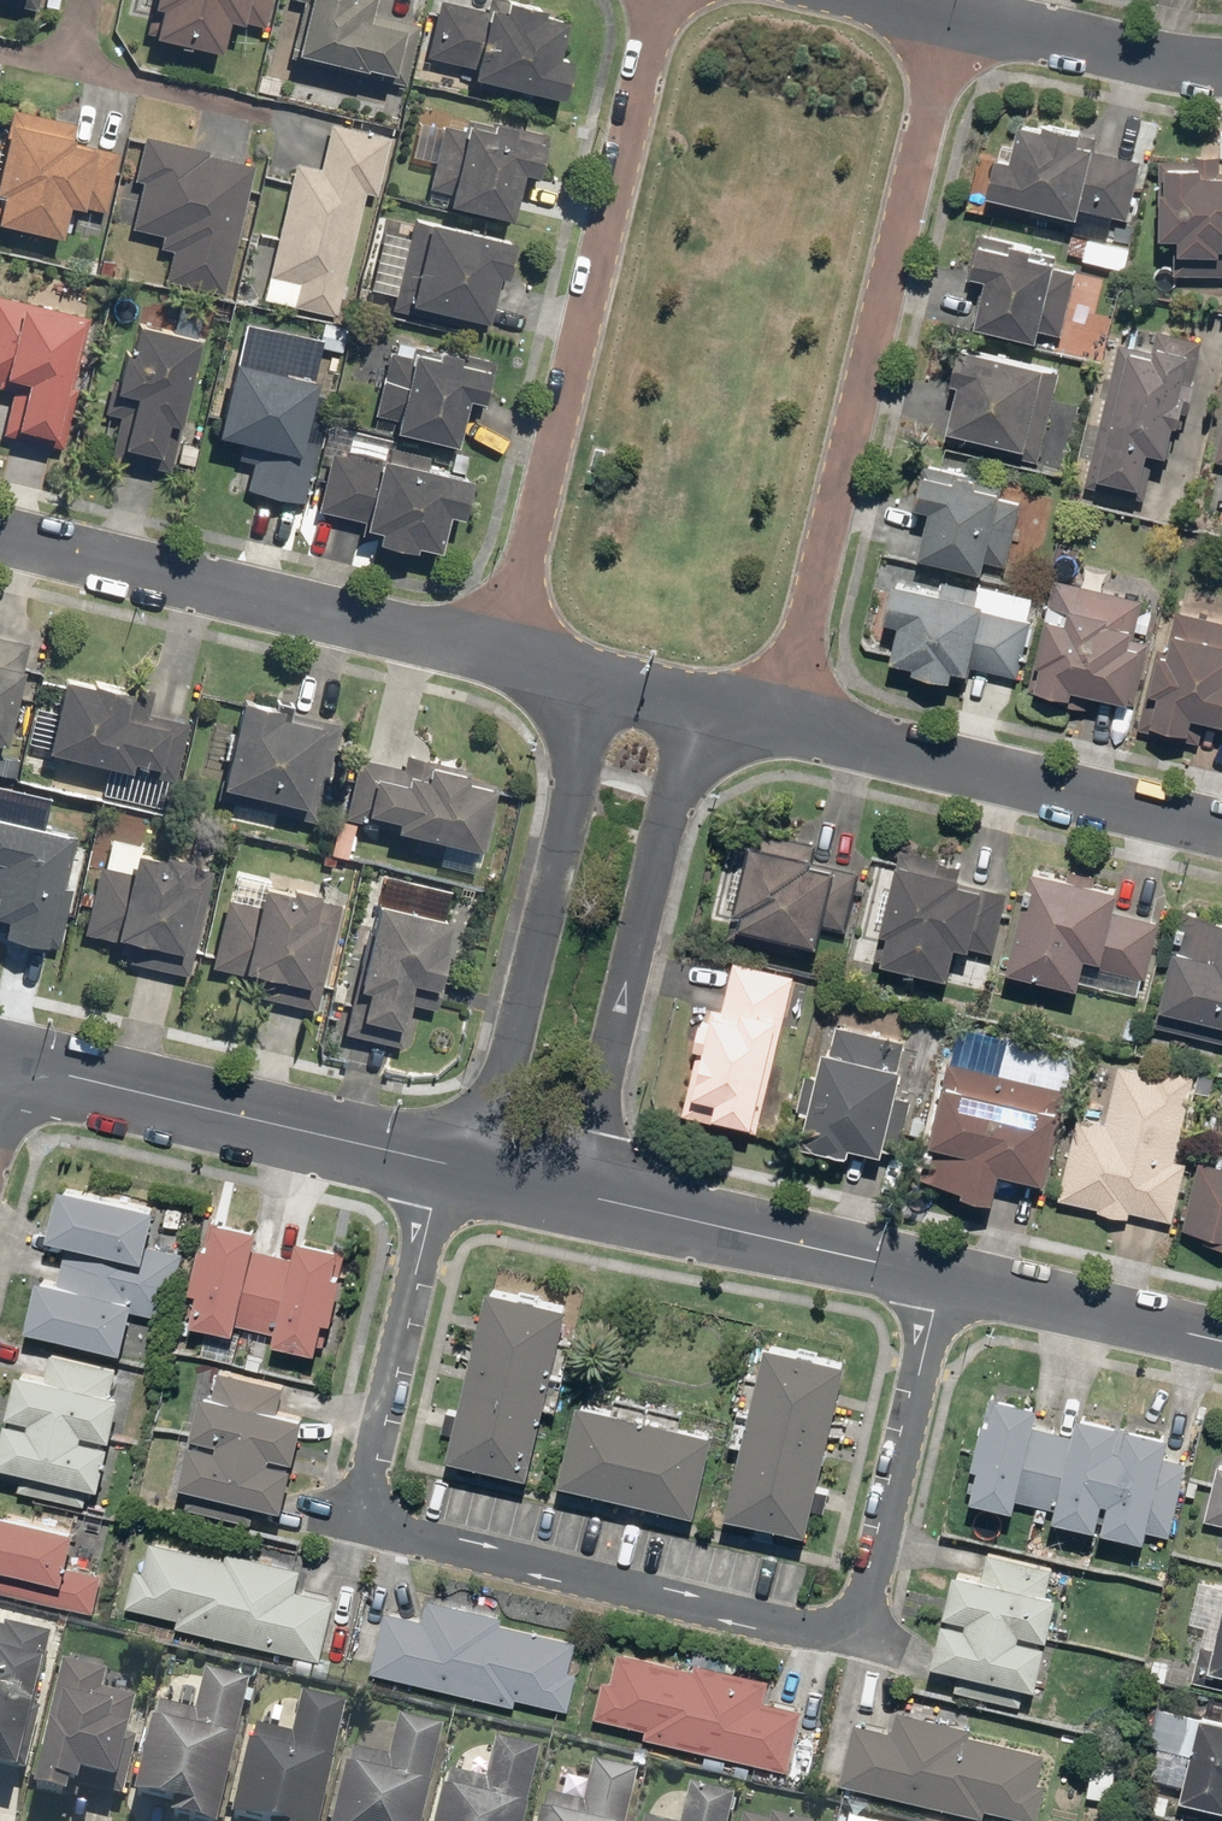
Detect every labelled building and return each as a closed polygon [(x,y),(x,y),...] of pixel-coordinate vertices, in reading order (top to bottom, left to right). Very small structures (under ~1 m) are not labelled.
[(35,12),(38,0),(0,0),(0,4),(35,12)] [(140,38),(216,54),(222,25),(262,33),(269,0),(149,0),(140,38)] [(301,2),(288,59),(403,86),(417,24),(369,12),(372,0),(293,0),(301,2)] [(557,99),(566,61),(552,58),(561,21),(537,15),(538,9),(501,0),(485,0),(482,11),(438,0),(424,57),(468,68),(466,78),(557,99)] [(0,138),(0,224),(53,236),(60,207),(104,217),(118,155),(71,144),(76,122),(7,107),(0,138)] [(536,179),(546,134),(467,117),(464,130),(417,120),(408,156),(432,162),(426,189),(445,193),(442,206),(507,221),(517,175),(536,179)] [(993,158),(983,197),(1077,220),(1080,210),(1127,222),(1142,163),(1092,151),(1095,136),(1040,123),(1039,129),(1016,123),(1007,161),(993,158)] [(292,162),(260,301),(336,318),(364,195),(375,198),(389,138),(327,124),(317,168),(292,162)] [(207,152),(141,136),(119,226),(160,236),(156,249),(170,252),(163,281),(222,295),(252,167),(206,156),(207,152)] [(1159,157),(1158,241),(1173,241),(1173,277),(1221,277),(1221,172),(1220,172),(1220,158),(1159,157)] [(391,296),(388,310),(480,331),(492,278),(501,280),(510,242),(408,219),(404,238),(380,233),(367,291),(391,296)] [(1032,247),(976,235),(966,280),(981,284),(971,329),(1037,344),(1055,262),(1030,257),(1032,247)] [(0,297),(0,389),(10,391),(0,436),(62,450),(77,388),(70,386),(86,318),(0,297)] [(107,460),(168,473),(196,339),(130,325),(124,353),(116,351),(102,414),(116,417),(107,460)] [(1116,343),(1083,489),(1143,502),(1153,457),(1165,460),(1172,430),(1183,433),(1204,342),(1154,331),(1149,351),(1116,343)] [(483,406),(494,360),(438,348),(437,351),(388,340),(371,416),(390,420),(387,433),(451,447),(461,401),(483,406)] [(1043,367),(956,347),(947,383),(954,385),(943,433),(1023,451),(1043,367)] [(313,379),(228,360),(211,437),(239,443),(235,461),(250,464),(243,492),(307,506),(320,445),(299,440),(313,379)] [(1213,462),(1221,464),(1221,424),(1213,462)] [(457,520),(466,479),(424,471),(427,456),(386,447),(383,462),(328,450),(314,512),(358,522),(355,534),(371,537),(370,544),(408,552),(409,548),(435,553),(442,517),(457,520)] [(1002,486),(921,466),(910,510),(926,514),(914,560),(980,576),(1002,486)] [(1038,597),(895,565),(882,623),(896,626),(888,663),(912,668),(910,674),(948,683),(951,672),(965,675),(967,668),(1019,680),(1038,597)] [(1045,613),(1027,691),(1069,701),(1071,692),(1132,706),(1148,636),(1135,633),(1142,601),(1068,584),(1061,616),(1045,613)] [(1138,729),(1187,740),(1191,720),(1221,727),(1221,622),(1174,611),(1165,650),(1157,648),(1138,729)] [(28,644),(0,638),(0,749),(2,749),(28,644)] [(58,676),(40,753),(174,783),(188,723),(146,714),(150,698),(58,676)] [(234,701),(212,800),(314,823),(337,724),(234,701)] [(438,865),(475,874),(496,785),(468,778),(470,770),(403,755),(400,768),(356,758),(341,820),(443,843),(438,865)] [(0,820),(0,938),(41,948),(68,835),(0,820)] [(751,826),(724,938),(811,958),(816,934),(843,941),(860,871),(811,859),(815,841),(751,826)] [(126,964),(187,977),(206,889),(181,884),(186,860),(139,849),(139,846),(103,838),(81,935),(130,946),(126,964)] [(960,863),(893,847),(873,932),(879,933),(873,959),(943,976),(950,945),(991,954),(1006,892),(956,880),(960,863)] [(1026,866),(1001,969),(1074,987),(1075,982),(1139,997),(1158,921),(1111,910),(1117,888),(1026,866)] [(371,903),(341,1035),(402,1049),(412,1005),(429,1009),(449,921),(408,911),(415,878),(384,871),(376,904),(371,903)] [(254,999),(314,1012),(337,906),(312,901),(314,893),(234,876),(228,902),(223,901),(208,968),(259,979),(254,999)] [(1221,1043),(1221,917),(1180,907),(1151,1026),(1221,1043)] [(703,1003),(677,1114),(756,1132),(792,974),(730,960),(720,1007),(703,1003)] [(817,1047),(794,1141),(845,1153),(847,1144),(878,1152),(905,1040),(834,1023),(828,1049),(817,1047)] [(1077,1114),(1055,1199),(1126,1217),(1127,1211),(1170,1221),(1185,1163),(1173,1159),(1195,1074),(1119,1055),(1102,1121),(1077,1114)] [(1066,1088),(945,1060),(917,1178),(989,1195),(995,1170),(1045,1182),(1066,1088)] [(1220,1156),(1218,1164),(1197,1159),(1179,1229),(1201,1234),(1200,1240),(1221,1246),(1221,1157),(1220,1156)] [(31,1274),(19,1327),(115,1351),(126,1307),(166,1316),(181,1251),(142,1242),(150,1208),(53,1184),(41,1235),(65,1240),(55,1280),(31,1274)] [(191,1289),(184,1321),(228,1331),(230,1323),(270,1333),(268,1340),(312,1351),(320,1319),(326,1320),(337,1275),(331,1273),(337,1247),(292,1236),(287,1255),(249,1246),(254,1227),(208,1217),(202,1242),(194,1240),(183,1287),(191,1289)] [(482,1286),(441,1457),(521,1476),(562,1305),(482,1286)] [(760,1341),(719,1512),(801,1532),(842,1361),(760,1341)] [(115,1367),(47,1351),(41,1376),(11,1369),(0,1417),(0,1464),(19,1469),(15,1489),(82,1504),(87,1484),(95,1486),(116,1394),(109,1392),(115,1367)] [(194,1392),(173,1482),(187,1485),(183,1506),(250,1521),(254,1501),(279,1507),(300,1415),(277,1410),(283,1384),(216,1369),(210,1395),(194,1392)] [(972,1465),(964,1497),(1009,1507),(1011,1498),(1051,1507),(1049,1517),(1140,1538),(1164,1434),(1072,1412),(1067,1433),(1029,1425),(1034,1403),(989,1393),(983,1418),(975,1416),(964,1463),(972,1465)] [(709,1432),(571,1399),(552,1481),(689,1513),(709,1432)] [(1214,1465),(1201,1519),(1221,1524),(1221,1467),(1214,1465)] [(0,1510),(0,1592),(91,1613),(101,1573),(62,1564),(71,1527),(0,1510)] [(173,1626),(319,1660),(333,1598),(295,1589),(300,1568),(224,1551),(222,1557),(147,1540),(140,1569),(132,1567),(123,1605),(175,1617),(173,1626)] [(951,1689),(1020,1705),(1024,1685),(1033,1687),(1054,1594),(1045,1592),(1050,1568),(984,1552),(979,1575),(949,1568),(927,1662),(956,1668),(951,1689)] [(1209,1647),(1198,1644),(1190,1681),(1221,1688),(1221,1591),(1209,1647)] [(381,1610),(367,1672),(513,1706),(515,1698),(566,1710),(575,1671),(567,1669),(574,1640),(498,1623),(500,1615),(425,1598),(420,1619),(381,1610)] [(46,1638),(0,1628),(0,1778),(14,1781),(46,1638)] [(642,1737),(785,1770),(800,1709),(762,1700),(766,1679),(692,1662),(690,1670),(614,1652),(608,1680),(599,1678),(590,1716),(643,1729),(642,1737)] [(39,1729),(23,1798),(64,1807),(70,1780),(108,1789),(115,1760),(121,1761),(134,1700),(99,1693),(103,1673),(57,1663),(53,1682),(58,1683),(47,1731),(39,1729)] [(247,1682),(201,1671),(190,1714),(150,1704),(125,1804),(165,1814),(163,1820),(212,1820),(247,1682)] [(342,1706),(298,1695),(287,1737),(244,1727),(222,1820),(315,1820),(342,1706)] [(1217,1708),(1216,1715),(1194,1711),(1173,1803),(1220,1813),(1218,1820),(1221,1820),(1221,1709),(1217,1708)] [(835,1783),(980,1817),(982,1809),(1035,1820),(1036,1820),(1044,1784),(1037,1783),(1044,1753),(968,1735),(969,1727),(895,1710),(890,1730),(850,1721),(835,1783)] [(439,1729),(394,1719),(384,1761),(342,1751),(325,1820),(417,1820),(439,1729)] [(536,1752),(492,1741),(482,1783),(439,1773),(427,1820),(519,1820),(536,1752)] [(633,1775),(588,1764),(578,1805),(537,1796),(531,1820),(622,1820),(633,1775)] [(731,1797),(685,1786),(677,1820),(725,1820),(731,1797)]
